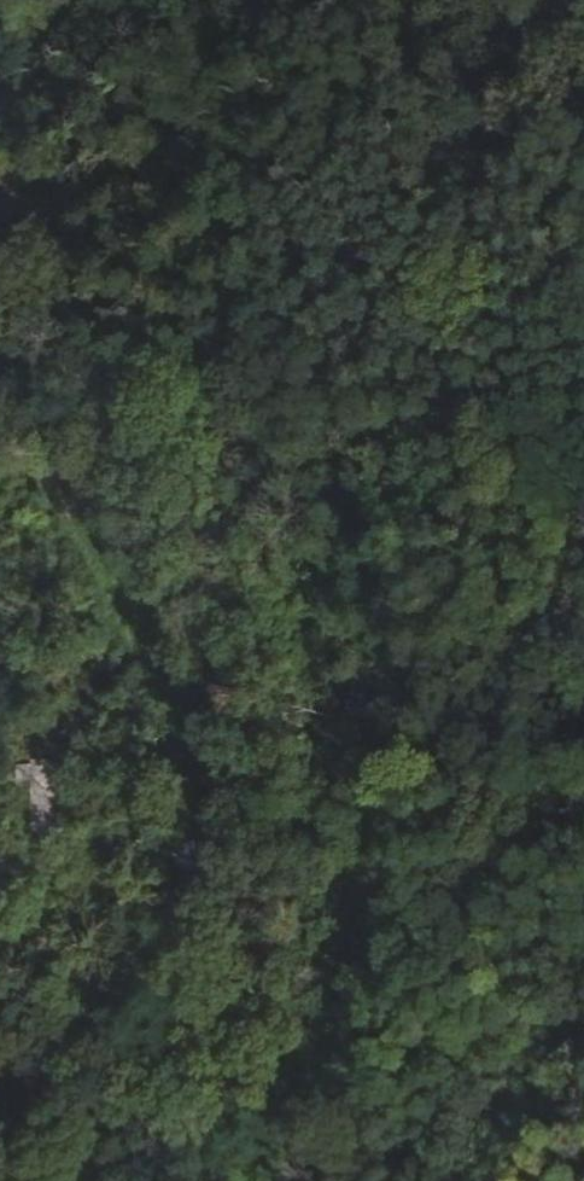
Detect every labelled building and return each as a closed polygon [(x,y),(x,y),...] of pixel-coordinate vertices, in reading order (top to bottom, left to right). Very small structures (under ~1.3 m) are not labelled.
[(0,632),(0,970),(31,971),(35,833),(37,759),(40,633),(0,632)] [(63,759),(37,759),(35,833),(62,833),(63,759)]
